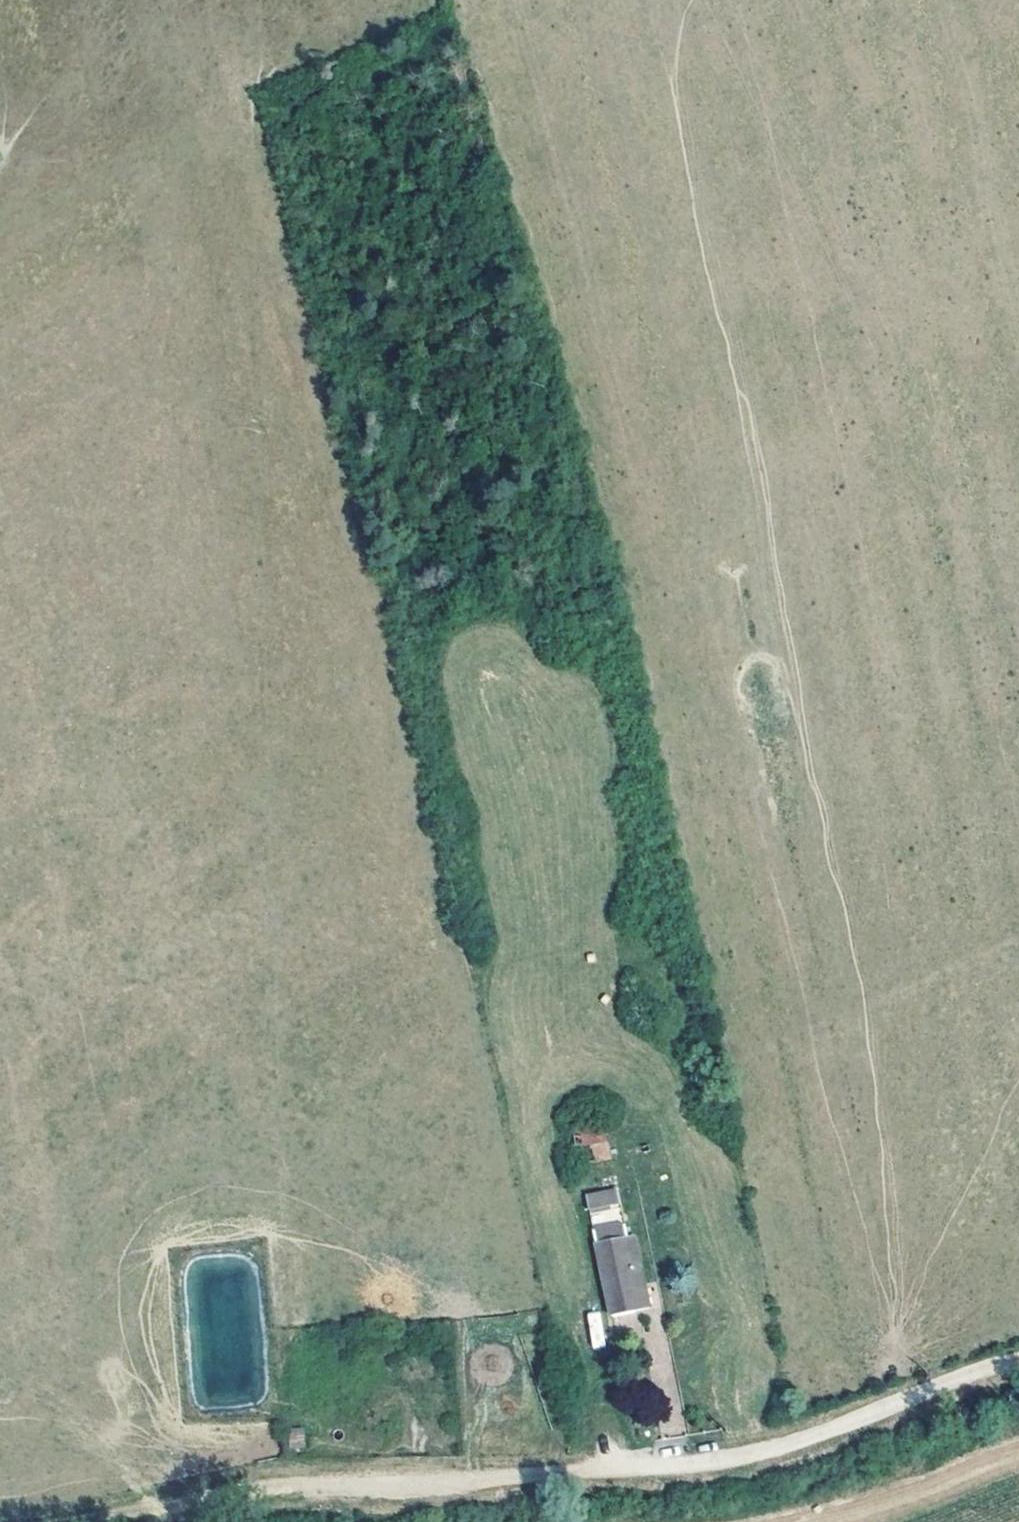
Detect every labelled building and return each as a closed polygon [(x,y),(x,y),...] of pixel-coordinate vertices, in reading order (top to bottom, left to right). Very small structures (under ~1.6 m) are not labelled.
[(580,1131),(582,1160),(608,1158),(605,1129),(580,1131)] [(615,1204),(595,1208),(598,1222),(618,1218),(615,1204)] [(625,1249),(623,1237),(602,1241),(619,1326),(657,1318),(653,1299),(646,1301),(635,1247),(625,1249)] [(586,1313),(592,1348),(607,1345),(600,1310),(586,1313)] [(313,1440),(300,1442),(302,1460),(315,1458),(313,1440)] [(352,1442),(347,1441),(344,1445),(344,1449),(348,1452),(352,1452),(355,1449),(355,1444),(352,1442)]
